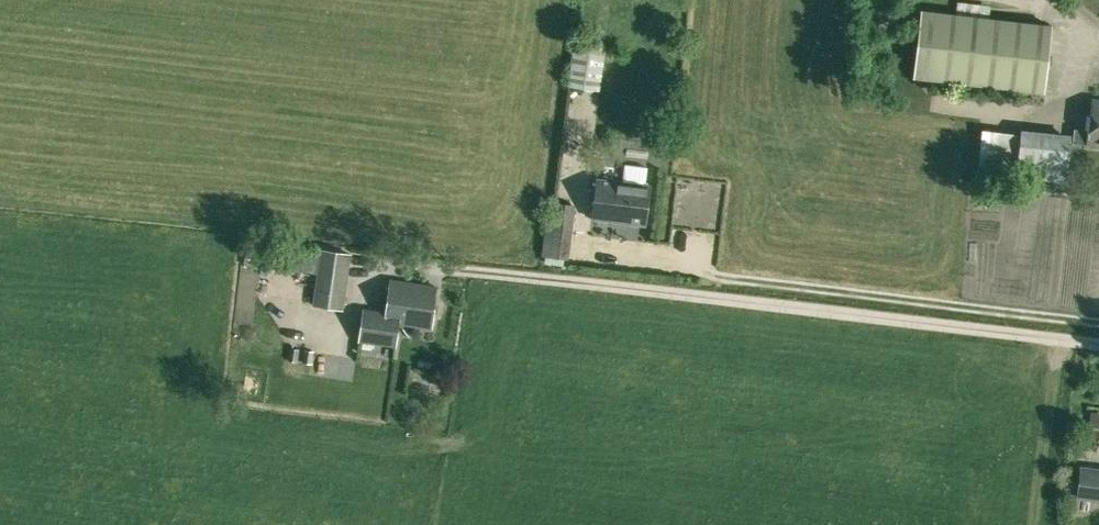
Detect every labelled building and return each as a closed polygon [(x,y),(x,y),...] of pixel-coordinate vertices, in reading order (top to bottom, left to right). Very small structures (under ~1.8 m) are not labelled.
[(921,7),(913,75),(1046,90),(1054,22),(921,7)] [(606,47),(572,42),(571,51),(567,85),(600,90),(604,56),(606,47)] [(1092,99),(1088,132),(1075,131),(1074,142),(1098,145),(1098,100),(1092,99)] [(976,171),(1016,176),(1020,135),(980,131),(976,171)] [(1020,135),(1016,176),(1066,182),(1070,137),(1020,131),(1020,135)] [(622,183),(597,181),(596,190),(588,189),(586,206),(594,207),(593,218),(644,223),(648,186),(644,186),(646,167),(624,165),(622,183)] [(566,241),(550,240),(546,240),(544,261),(563,262),(566,241)] [(276,267),(300,270),(302,254),(304,245),(280,242),(276,267)] [(256,266),(258,251),(245,249),(243,265),(256,266)] [(319,256),(317,272),(312,305),(343,309),(351,254),(319,250),(319,256)] [(302,271),(317,272),(319,256),(304,254),(302,271)] [(387,312),(364,309),(360,342),(374,344),(395,347),(398,323),(430,328),(436,287),(391,281),(387,312)] [(287,361),(297,362),(299,349),(289,348),(287,361)] [(314,351),(303,350),(302,362),(312,364),(314,351)] [(1098,428),(1098,414),(1090,413),(1088,427),(1098,428)] [(1076,497),(1098,500),(1098,469),(1080,466),(1076,497)]
